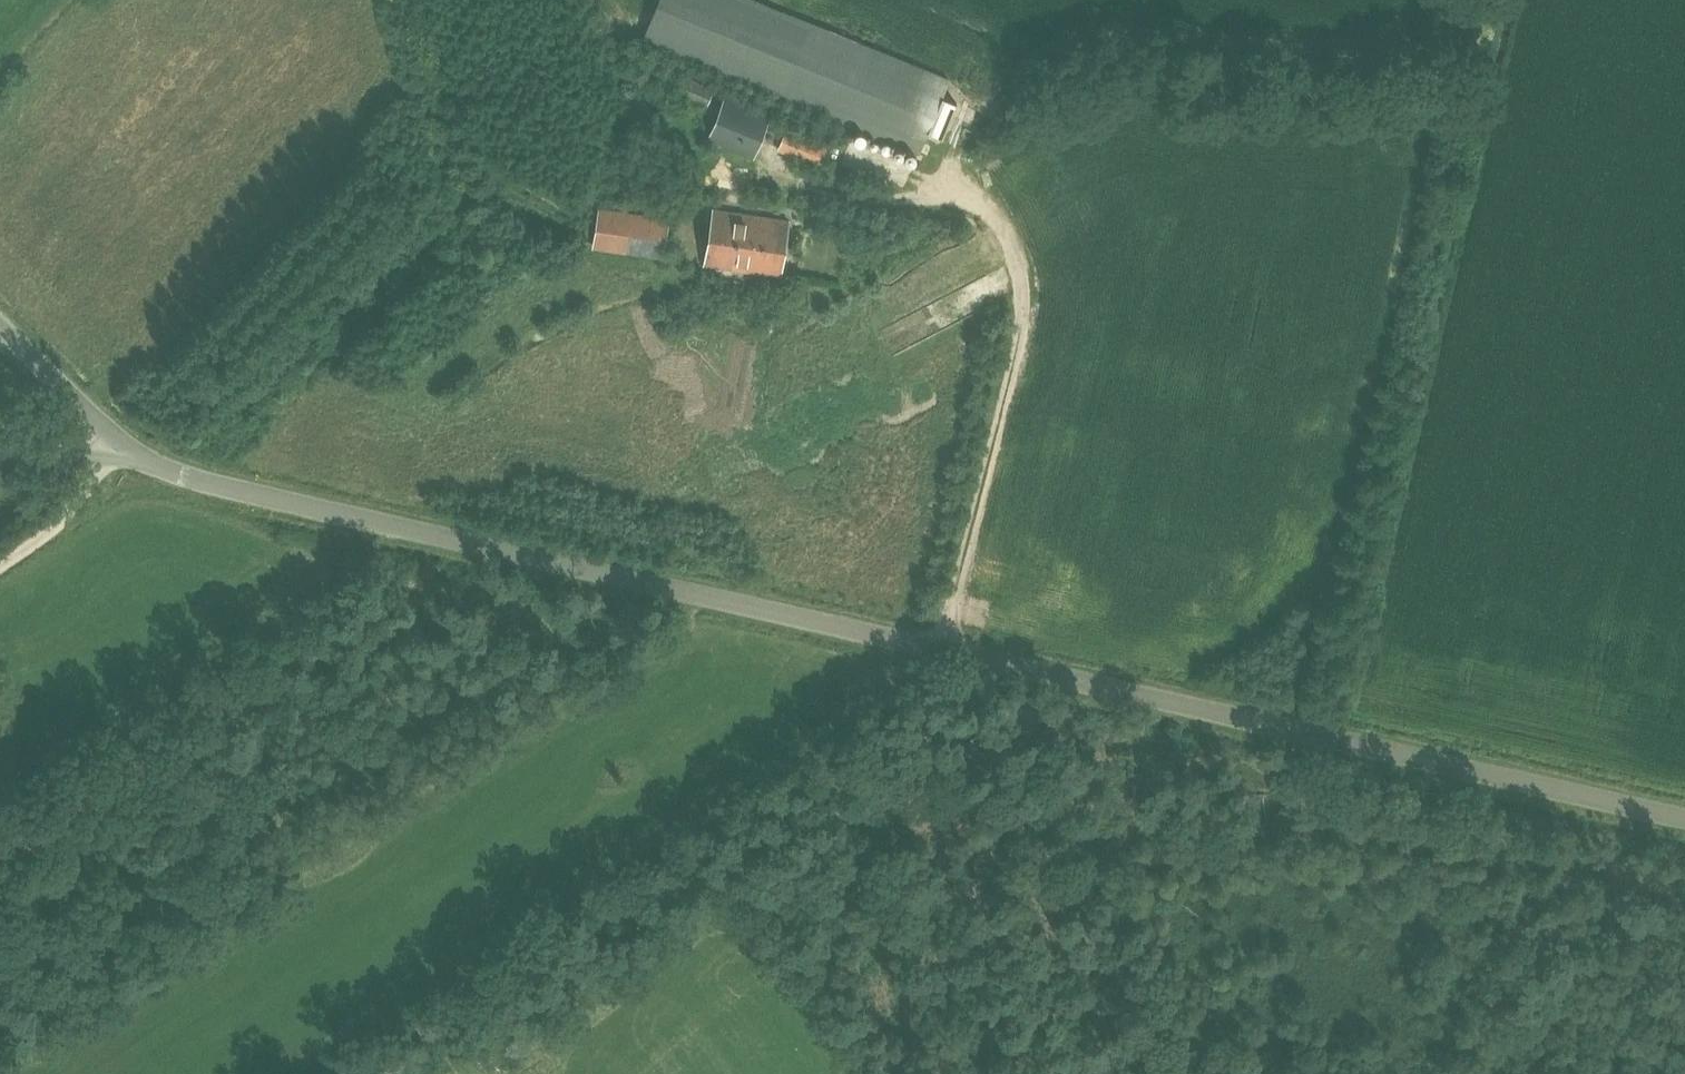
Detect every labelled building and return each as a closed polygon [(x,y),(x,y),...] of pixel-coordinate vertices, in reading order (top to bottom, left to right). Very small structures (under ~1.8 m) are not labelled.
[(753,0),(658,0),(642,41),(919,153),(949,79),(753,0)] [(706,108),(714,87),(685,76),(677,95),(706,108)] [(947,130),(960,98),(951,95),(938,127),(947,130)] [(754,158),(771,116),(724,97),(707,140),(754,158)] [(823,169),(833,144),(787,126),(777,150),(823,169)] [(663,257),(666,235),(666,236),(668,218),(599,209),(597,225),(594,247),(663,257)] [(780,276),(789,220),(714,209),(705,265),(780,276)] [(365,566),(356,572),(361,578),(369,572),(365,566)]
